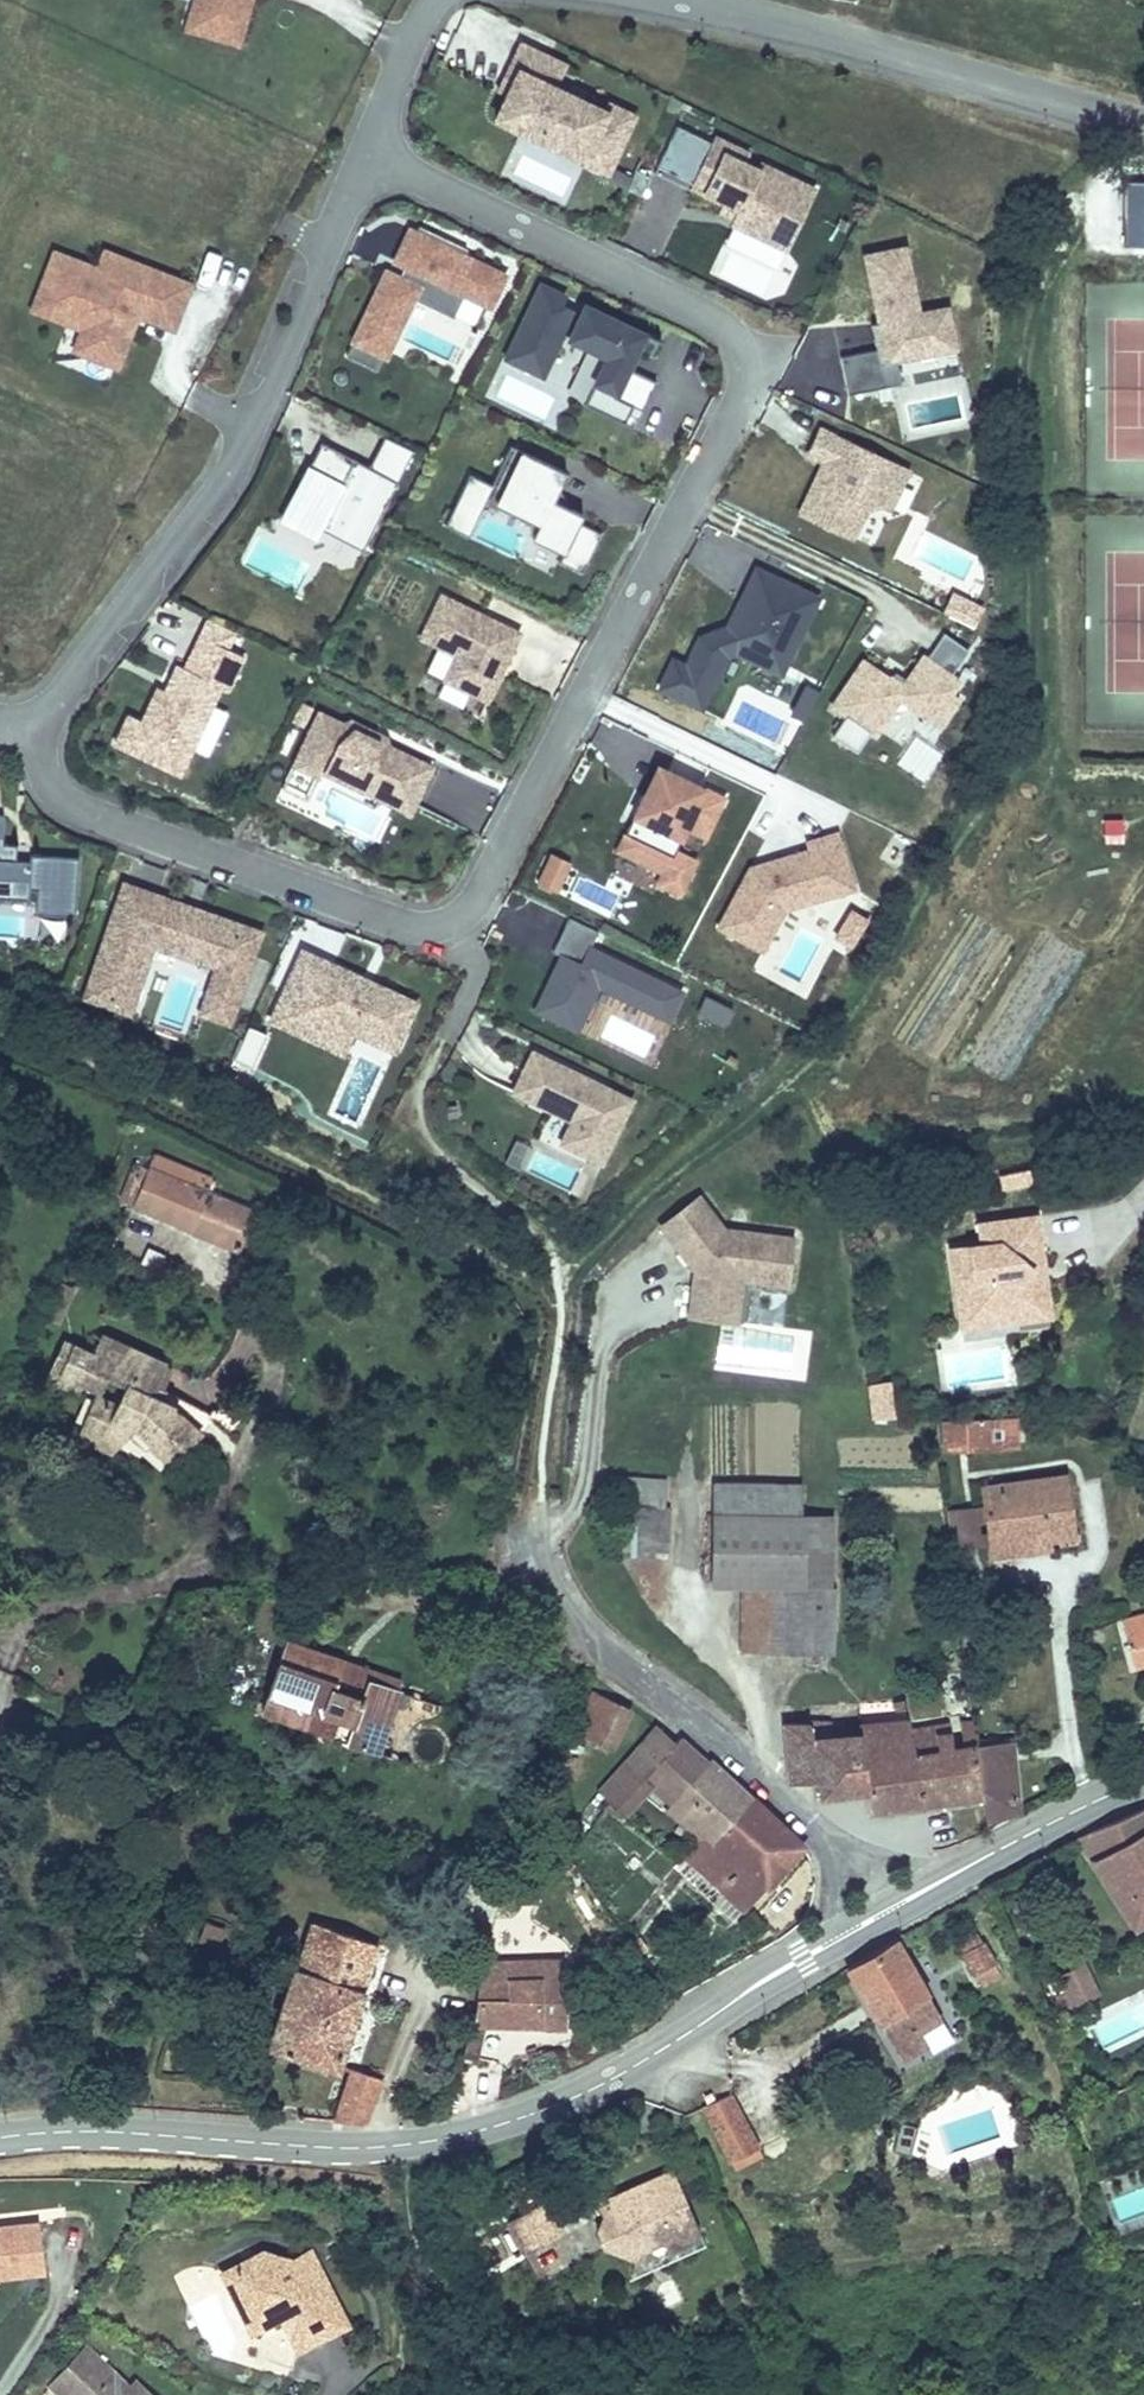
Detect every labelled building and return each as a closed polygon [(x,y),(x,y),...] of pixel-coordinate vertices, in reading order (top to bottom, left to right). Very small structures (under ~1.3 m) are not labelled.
[(182,32),(240,48),(254,0),(191,0),(182,32)] [(566,63),(525,43),(514,66),(521,69),(511,91),(499,117),(523,128),(526,123),(567,142),(570,136),(591,146),(616,158),(637,114),(612,103),(609,110),(556,84),(566,63)] [(514,66),(504,87),(511,91),(521,69),(514,66)] [(523,128),(564,148),(567,142),(526,123),(523,128)] [(679,125),(660,166),(697,183),(695,187),(728,202),(730,203),(734,193),(747,199),(738,217),(736,223),(767,238),(781,208),(802,218),(817,186),(764,162),(762,167),(746,160),(751,151),(719,136),(716,142),(679,125)] [(591,146),(586,158),(610,170),(616,158),(591,146)] [(1127,182),(1127,247),(1143,247),(1143,182),(1127,182)] [(728,202),(724,211),(738,217),(747,199),(734,193),(730,203),(728,202)] [(767,238),(788,248),(802,218),(781,208),(767,238)] [(469,250),(420,228),(418,232),(411,229),(395,263),(401,265),(395,278),(389,276),(386,274),(348,358),(379,372),(384,362),(389,364),(417,302),(455,319),(464,299),(494,312),(511,275),(467,255),(469,250)] [(905,248),(866,256),(880,322),(872,324),(877,349),(841,357),(848,395),(901,384),(896,362),(904,361),(902,352),(954,341),(947,308),(919,314),(905,248)] [(133,284),(56,254),(36,307),(85,326),(77,347),(116,362),(130,327),(127,325),(130,316),(134,318),(136,310),(173,324),(188,285),(140,266),(133,284)] [(401,265),(395,263),(389,276),(395,278),(401,265)] [(543,283),(508,358),(546,376),(565,336),(567,335),(607,354),(608,357),(587,403),(627,423),(636,405),(645,409),(659,380),(630,367),(637,353),(632,350),(641,330),(588,304),(583,314),(564,304),(568,295),(543,283)] [(821,430),(809,456),(824,463),(833,468),(830,476),(820,471),(801,513),(851,538),(866,510),(881,503),(890,507),(907,471),(821,430)] [(415,448),(386,434),(370,464),(322,441),(283,516),(316,533),(320,525),(363,548),(415,448)] [(472,474),(448,524),(472,535),(490,497),(535,519),(539,512),(542,505),(550,509),(547,516),(578,530),(566,552),(562,560),(585,571),(604,532),(582,521),(586,514),(556,500),(570,472),(513,445),(495,485),(472,474)] [(824,463),(820,471),(830,476),(833,468),(824,463)] [(535,519),(544,523),(537,538),(566,552),(578,530),(547,516),(550,509),(542,505),(539,512),(535,519)] [(819,598),(756,567),(727,627),(700,636),(686,665),(673,659),(659,688),(702,708),(728,655),(736,653),(782,675),(819,598)] [(978,630),(988,609),(953,593),(944,614),(978,630)] [(523,634),(444,597),(423,640),(459,657),(447,681),(490,702),(510,661),(506,660),(510,652),(513,653),(523,634)] [(235,630),(209,618),(201,634),(227,647),(235,630)] [(128,714),(115,741),(174,769),(186,745),(192,748),(221,685),(228,689),(245,655),(227,647),(201,634),(185,667),(178,663),(165,691),(158,687),(142,721),(128,714)] [(971,652),(947,635),(929,660),(954,677),(971,652)] [(929,660),(926,658),(906,687),(894,679),(893,681),(866,662),(834,707),(877,737),(902,701),(941,728),(960,701),(953,696),(962,683),(954,677),(929,660)] [(804,722),(819,692),(804,685),(789,715),(804,722)] [(354,729),(319,712),(311,729),(346,746),(354,729)] [(311,729),(294,764),(318,776),(321,770),(367,792),(373,779),(381,782),(383,778),(388,780),(379,798),(411,813),(433,767),(354,729),(346,746),(311,729)] [(294,764),(282,788),(307,800),(318,776),(294,764)] [(658,766),(643,797),(654,802),(669,771),(658,766)] [(725,798),(669,771),(654,802),(643,797),(634,816),(639,819),(634,829),(629,826),(617,850),(664,873),(659,883),(679,893),(694,861),(675,851),(686,828),(706,837),(725,798)] [(373,779),(367,792),(379,798),(388,780),(383,778),(381,782),(373,779)] [(32,899),(32,889),(40,889),(38,913),(78,916),(83,858),(34,854),(33,860),(19,859),(20,844),(6,843),(8,815),(0,814),(0,896),(32,899)] [(634,816),(629,826),(634,829),(639,819),(634,816)] [(750,868),(718,927),(762,951),(784,910),(823,898),(818,879),(849,870),(838,834),(806,844),(808,851),(766,863),(767,868),(757,871),(750,868)] [(559,891),(573,863),(552,852),(538,880),(559,891)] [(766,863),(750,868),(757,871),(767,868),(766,863)] [(823,898),(855,889),(849,870),(818,879),(823,898)] [(205,913),(125,885),(121,895),(201,923),(205,913)] [(121,895),(90,983),(108,990),(113,977),(137,986),(152,943),(218,966),(202,1012),(229,1021),(259,933),(205,913),(201,923),(121,895)] [(868,920),(849,908),(831,938),(850,949),(868,920)] [(569,917),(553,952),(560,955),(564,957),(557,972),(552,970),(533,1010),(579,1032),(600,989),(671,1022),(686,990),(592,945),(599,931),(569,917)] [(47,920),(43,941),(63,944),(66,923),(47,920)] [(301,954),(272,1017),(301,1030),(307,1016),(351,1036),(354,1028),(396,1047),(416,1003),(371,982),(370,986),(368,989),(358,984),(360,981),(301,954)] [(560,955),(552,970),(557,972),(564,957),(560,955)] [(90,983),(86,995),(129,1010),(137,986),(113,977),(108,990),(90,983)] [(733,1009),(707,996),(699,1014),(725,1026),(733,1009)] [(307,1016),(301,1030),(344,1050),(351,1036),(307,1016)] [(267,1033),(249,1025),(234,1057),(252,1065),(267,1033)] [(605,1083),(532,1048),(511,1093),(570,1121),(559,1144),(604,1165),(637,1098),(616,1088),(614,1093),(603,1088),(605,1083)] [(616,1088),(605,1083),(603,1088),(614,1093),(616,1088)] [(532,1146),(516,1139),(506,1161),(521,1168),(532,1146)] [(148,1168),(133,1204),(238,1248),(253,1212),(207,1192),(212,1180),(153,1155),(148,1168)] [(122,1199),(133,1204),(148,1168),(137,1163),(122,1199)] [(1002,1188),(1033,1182),(1030,1169),(999,1175),(1002,1188)] [(699,1197),(662,1226),(696,1269),(702,1270),(702,1276),(695,1275),(691,1304),(728,1308),(730,1294),(742,1280),(787,1285),(793,1238),(747,1232),(745,1245),(735,1244),(724,1229),(699,1197)] [(1024,1310),(1049,1307),(1045,1279),(1037,1281),(1027,1273),(1032,1267),(1031,1257),(1042,1256),(1036,1216),(980,1224),(982,1244),(951,1248),(959,1302),(977,1299),(979,1311),(994,1323),(1016,1320),(1024,1310)] [(747,1232),(724,1229),(735,1244),(745,1245),(747,1232)] [(1045,1279),(1042,1256),(1031,1257),(1032,1267),(1027,1273),(1037,1281),(1045,1279)] [(728,1308),(691,1304),(689,1322),(736,1327),(742,1280),(730,1294),(728,1308)] [(962,1327),(994,1323),(979,1311),(977,1299),(959,1302),(962,1327)] [(1050,1316),(1049,1307),(1024,1310),(1016,1320),(1050,1316)] [(85,1429),(121,1446),(128,1433),(146,1449),(164,1430),(180,1445),(195,1429),(173,1410),(174,1407),(162,1401),(147,1395),(151,1386),(155,1388),(166,1365),(101,1336),(93,1353),(74,1344),(61,1373),(89,1386),(100,1390),(106,1377),(126,1386),(117,1405),(99,1398),(85,1429)] [(85,1394),(89,1386),(61,1373),(74,1344),(67,1341),(50,1378),(57,1382),(85,1394)] [(173,1368),(166,1365),(155,1388),(151,1386),(147,1395),(162,1401),(166,1393),(162,1392),(173,1368)] [(893,1418),(889,1383),(867,1386),(872,1418),(893,1418)] [(942,1444),(1019,1446),(1019,1415),(943,1413),(942,1444)] [(118,1453),(121,1446),(85,1429),(82,1436),(118,1453)] [(200,1434),(195,1429),(180,1445),(185,1450),(200,1434)] [(665,1505),(667,1478),(608,1474),(606,1502),(619,1503),(616,1553),(668,1557),(672,1506),(665,1505)] [(992,1546),(1049,1538),(1074,1535),(1066,1475),(984,1487),(986,1506),(988,1520),(992,1546)] [(713,1480),(712,1511),(802,1512),(803,1482),(713,1480)] [(561,1496),(559,1486),(550,1488),(551,1497),(561,1496)] [(978,1522),(988,1520),(986,1506),(951,1511),(955,1547),(981,1544),(978,1522)] [(802,1512),(712,1511),(711,1586),(742,1586),(741,1652),(835,1654),(836,1587),(833,1587),(835,1513),(802,1512)] [(1050,1549),(1049,1538),(992,1546),(993,1557),(1050,1549)] [(1143,1662),(1143,1612),(1122,1619),(1134,1664),(1143,1662)] [(347,1675),(351,1663),(287,1641),(265,1703),(334,1727),(331,1736),(385,1754),(407,1693),(399,1690),(363,1677),(361,1680),(347,1675)] [(402,1681),(351,1663),(347,1675),(361,1680),(363,1677),(399,1690),(402,1681)] [(629,1708),(596,1693),(578,1733),(610,1748),(629,1708)] [(894,1701),(897,1711),(906,1709),(904,1699),(894,1701)] [(262,1711),(331,1736),(334,1727),(265,1703),(262,1711)] [(909,1718),(911,1731),(936,1727),(933,1713),(909,1718)] [(983,1795),(976,1745),(973,1720),(960,1723),(963,1747),(954,1748),(952,1732),(937,1734),(936,1727),(911,1731),(833,1738),(813,1740),(812,1724),(785,1723),(789,1766),(790,1782),(818,1781),(821,1797),(870,1791),(873,1810),(983,1795)] [(832,1725),(812,1724),(813,1740),(833,1738),(832,1725)] [(714,1843),(753,1799),(710,1760),(708,1762),(680,1737),(674,1744),(655,1727),(624,1761),(651,1786),(671,1804),(670,1805),(683,1817),(685,1816),(699,1829),(702,1832),(714,1843)] [(976,1745),(983,1795),(986,1820),(1018,1810),(1016,1792),(1011,1741),(976,1745)] [(625,1813),(651,1786),(624,1761),(598,1790),(625,1813)] [(702,1832),(695,1839),(679,1857),(672,1865),(733,1920),(743,1909),(745,1911),(805,1846),(753,1799),(714,1843),(702,1832)] [(664,1811),(695,1839),(702,1832),(699,1829),(685,1816),(683,1817),(670,1805),(664,1811)] [(1114,1820),(1078,1836),(1136,1926),(1143,1921),(1143,1807),(1114,1820)] [(634,1854),(627,1862),(634,1869),(641,1862),(634,1854)] [(984,1894),(988,1902),(998,1898),(993,1889),(984,1894)] [(294,1970),(269,2044),(336,2065),(377,1944),(314,1921),(297,1970),(294,1970)] [(627,1922),(620,1929),(631,1942),(638,1934),(627,1922)] [(975,1975),(996,1963),(979,1933),(958,1945),(975,1975)] [(930,2041),(922,2028),(940,2017),(935,2008),(894,1938),(848,1966),(901,2058),(930,2041)] [(484,1963),(477,2017),(483,2017),(563,2022),(563,1963),(484,1963)] [(1002,1974),(996,1963),(975,1975),(981,1985),(1002,1974)] [(1084,1965),(1061,1976),(1074,2003),(1096,1993),(1084,1965)] [(483,2017),(477,2017),(470,2017),(462,2055),(474,2057),(483,2017)] [(529,2060),(537,2059),(536,2050),(527,2052),(529,2060)] [(383,2078),(350,2068),(334,2120),(364,2122),(383,2078)] [(702,2107),(729,2162),(731,2161),(759,2147),(760,2147),(734,2092),(702,2107)] [(707,2102),(715,2098),(712,2092),(704,2095),(707,2102)] [(897,2140),(908,2144),(914,2126),(902,2122),(897,2140)] [(763,2155),(759,2147),(731,2161),(735,2169),(763,2155)] [(633,2203),(616,2196),(597,2203),(603,2217),(597,2233),(601,2244),(637,2258),(641,2248),(671,2235),(682,2239),(700,2231),(674,2171),(635,2188),(638,2192),(633,2203)] [(635,2188),(616,2196),(633,2203),(638,2192),(635,2188)] [(525,2253),(559,2234),(549,2214),(543,2202),(525,2212),(508,2222),(525,2253)] [(45,2274),(39,2221),(0,2225),(0,2278),(45,2274)] [(236,2308),(279,2320),(296,2353),(351,2325),(312,2248),(293,2258),(262,2249),(218,2272),(236,2308)] [(250,2335),(279,2320),(236,2308),(250,2335)] [(259,2337),(273,2370),(296,2359),(282,2327),(259,2337)] [(135,2378),(129,2384),(87,2344),(46,2387),(55,2394),(153,2394),(135,2378)]
